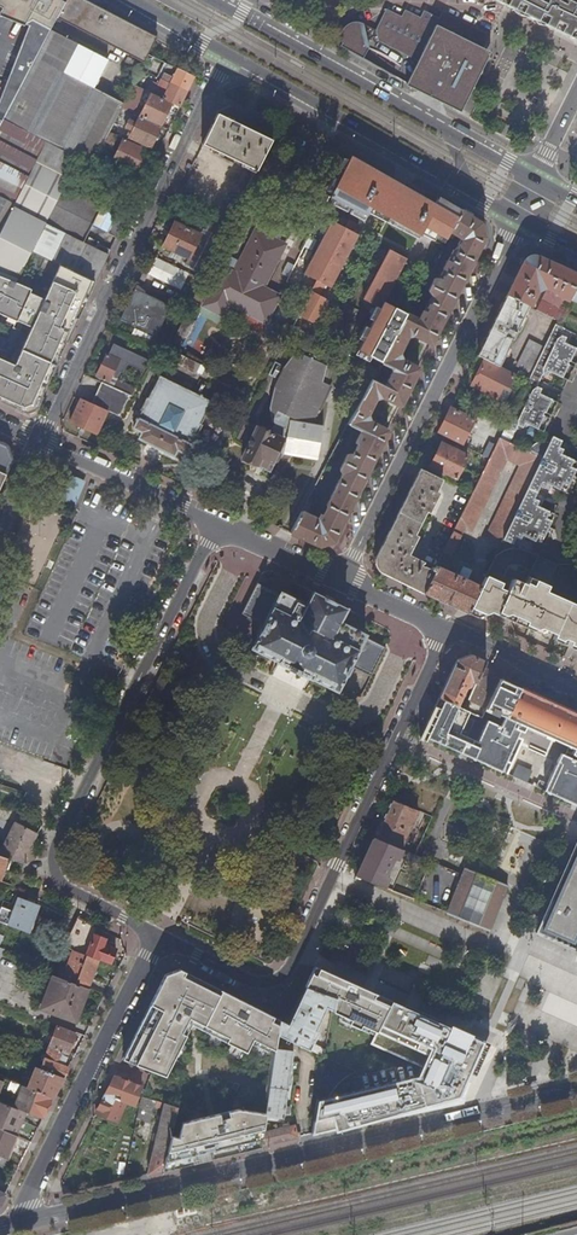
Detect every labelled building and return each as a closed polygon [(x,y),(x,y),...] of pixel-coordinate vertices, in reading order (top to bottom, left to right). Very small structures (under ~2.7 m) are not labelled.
[(2,120),(50,29),(57,15),(64,3),(58,0),(31,0),(18,24),(26,27),(0,92),(0,123),(2,120)] [(18,24),(31,0),(0,0),(0,17),(18,24)] [(79,0),(65,0),(64,3),(57,15),(145,60),(155,39),(79,0)] [(502,5),(504,6),(521,15),(558,33),(561,35),(570,39),(573,34),(575,30),(576,26),(576,0),(491,0),(502,5)] [(415,61),(404,82),(403,85),(418,92),(442,103),(445,105),(451,108),(473,65),(482,49),(489,36),(442,12),(439,18),(424,10),(420,17),(404,9),(401,17),(385,9),(381,17),(374,30),(376,40),(415,61)] [(340,43),(339,45),(362,58),(368,48),(362,25),(360,23),(358,23),(354,22),(351,22),(348,23),(345,25),(343,27),(340,33),(340,38),(340,43)] [(50,29),(2,120),(24,130),(46,141),(0,231),(0,276),(15,282),(45,224),(64,186),(77,160),(91,168),(104,142),(109,132),(124,103),(95,88),(108,60),(50,29)] [(164,63),(157,78),(158,78),(160,79),(161,79),(169,83),(176,68),(164,63)] [(194,77),(176,68),(169,83),(186,92),(194,77)] [(161,79),(160,79),(157,84),(166,89),(161,99),(171,103),(179,107),(186,92),(169,83),(161,79)] [(150,93),(139,116),(159,126),(171,103),(161,99),(150,93)] [(261,158),(276,129),(229,107),(216,113),(201,144),(255,170),(261,158)] [(159,126),(139,116),(135,124),(127,120),(124,126),(132,130),(129,138),(149,147),(159,126)] [(0,123),(0,231),(46,141),(24,130),(2,120),(0,123)] [(115,135),(109,132),(104,142),(110,145),(115,135)] [(145,149),(123,139),(112,162),(134,173),(145,149)] [(349,155),(328,198),(364,216),(369,207),(386,176),(349,155)] [(255,170),(246,188),(257,194),(273,164),(261,158),(255,170)] [(386,176),(369,207),(388,217),(404,186),(386,176)] [(64,186),(45,224),(46,224),(82,242),(100,205),(64,186)] [(404,186),(388,217),(419,234),(423,227),(445,238),(448,231),(459,210),(438,198),(435,204),(404,186)] [(301,511),(290,533),(319,546),(334,541),(388,432),(387,430),(368,421),(367,415),(375,398),(380,396),(399,406),(401,405),(419,369),(418,367),(400,359),(398,355),(408,335),(411,335),(429,344),(431,343),(484,237),(479,222),(459,210),(448,231),(460,239),(454,250),(453,250),(447,261),(446,261),(442,268),(443,269),(438,279),(434,279),(427,290),(432,295),(423,311),(422,311),(417,319),(405,313),(380,362),(391,368),(392,372),(386,384),(382,385),(371,379),(347,423),(361,431),(356,442),(359,444),(354,454),(348,455),(341,469),(342,473),(326,505),(328,506),(323,516),(320,514),(317,519),(301,511)] [(125,217),(118,214),(108,234),(115,237),(125,217)] [(207,230),(221,237),(227,224),(213,218),(207,230)] [(175,222),(163,247),(189,259),(201,234),(175,222)] [(46,224),(33,251),(60,265),(94,282),(107,255),(82,242),(46,224)] [(343,227),(339,235),(325,229),(303,274),(316,280),(309,294),(298,316),(315,325),(328,300),(319,295),(324,285),(330,287),(352,244),(347,241),(351,233),(343,227)] [(280,242),(264,233),(256,229),(233,273),(223,267),(203,306),(222,316),(228,305),(265,323),(279,296),(263,288),(285,245),(280,242)] [(266,229),(264,233),(280,242),(282,237),(266,229)] [(446,244),(443,242),(425,275),(429,276),(433,268),(435,268),(443,254),(441,253),(446,244)] [(405,259),(387,250),(362,299),(379,308),(358,350),(380,362),(405,313),(382,302),(405,259)] [(530,306),(537,290),(542,288),(544,288),(542,292),(545,293),(547,289),(555,293),(556,296),(567,301),(576,281),(576,274),(537,256),(523,261),(506,294),(529,305),(530,306)] [(0,397),(0,402),(25,414),(34,410),(55,365),(53,364),(58,354),(60,355),(69,335),(67,334),(71,326),(73,326),(77,318),(75,317),(79,310),(80,311),(94,282),(60,265),(44,300),(29,293),(31,288),(15,282),(0,276),(0,315),(16,322),(19,316),(34,323),(14,366),(0,397)] [(567,301),(569,301),(569,300),(576,303),(576,281),(567,301)] [(420,285),(411,302),(414,304),(416,300),(418,301),(422,292),(421,291),(423,287),(420,285)] [(134,290),(120,319),(156,336),(173,301),(169,299),(166,305),(134,290)] [(476,355),(499,367),(529,305),(506,294),(476,355)] [(543,308),(559,316),(563,308),(547,300),(543,308)] [(185,317),(177,333),(187,338),(195,322),(185,317)] [(505,426),(514,431),(517,425),(524,422),(543,431),(549,418),(542,415),(543,412),(550,415),(557,402),(538,393),(536,386),(543,373),(549,371),(568,380),(574,367),(567,363),(569,360),(576,364),(576,361),(576,348),(564,342),(562,335),(563,331),(554,327),(544,347),(527,381),(505,426)] [(513,373),(527,381),(544,347),(531,340),(513,373)] [(101,382),(129,395),(131,396),(135,389),(117,380),(121,372),(123,373),(128,364),(143,372),(149,361),(113,343),(108,354),(107,354),(96,375),(97,376),(95,379),(101,382)] [(205,378),(209,369),(176,352),(173,351),(167,348),(163,357),(205,378)] [(245,421),(236,438),(248,444),(242,458),(243,458),(242,461),(255,468),(257,464),(270,471),(274,462),(277,461),(280,455),(279,452),(277,451),(283,439),(291,444),(292,442),(293,443),(293,442),(297,446),(298,446),(299,446),(297,452),(318,456),(324,426),(314,424),(328,395),(325,394),(328,387),(324,382),(322,382),(327,365),(318,361),(320,358),(316,356),(315,357),(309,354),(310,353),(306,351),(304,355),(295,351),(284,367),(281,365),(275,367),(271,376),(277,380),(273,390),(269,407),(272,422),(275,423),(270,433),(245,421)] [(14,366),(0,359),(0,397),(14,366)] [(483,361),(471,385),(481,390),(480,393),(494,400),(502,386),(506,388),(513,376),(483,361)] [(328,387),(329,385),(334,368),(327,365),(322,382),(324,382),(328,387)] [(138,419),(133,428),(142,432),(139,437),(139,438),(173,455),(175,454),(177,450),(185,453),(189,445),(190,445),(194,437),(195,437),(202,425),(200,424),(205,415),(204,415),(211,402),(189,391),(191,387),(184,384),(182,388),(181,386),(159,376),(152,390),(152,389),(148,398),(147,397),(140,410),(141,411),(137,419),(138,419)] [(107,411),(119,416),(129,395),(101,382),(91,404),(81,399),(70,422),(96,434),(107,411)] [(470,417),(473,410),(453,401),(437,433),(461,445),(474,419),(470,417)] [(527,451),(542,458),(503,538),(513,542),(515,538),(523,535),(540,544),(546,531),(550,532),(552,528),(548,526),(554,513),(537,505),(534,498),(540,485),(547,483),(565,492),(571,479),(574,480),(576,476),(573,474),(576,465),(576,460),(561,453),(558,447),(562,440),(552,436),(549,442),(546,441),(542,441),(539,441),(536,442),(531,445),(528,449),(527,451)] [(527,451),(499,438),(489,458),(480,476),(460,516),(466,525),(470,531),(506,459),(519,466),(485,538),(500,545),(503,539),(503,538),(542,458),(527,451)] [(0,442),(0,486),(12,460),(13,460),(13,459),(8,445),(0,442)] [(435,453),(461,467),(467,456),(440,442),(435,453)] [(456,479),(461,467),(435,453),(429,465),(456,479)] [(484,466),(488,458),(478,453),(475,461),(484,466)] [(62,464),(60,468),(85,480),(86,477),(62,464)] [(435,492),(442,479),(420,468),(376,557),(380,571),(418,591),(423,593),(435,569),(431,567),(430,570),(421,565),(422,562),(410,557),(414,549),(412,547),(417,537),(414,535),(427,510),(429,511),(438,493),(435,492)] [(466,525),(460,516),(453,531),(461,535),(466,525)] [(461,535),(453,531),(442,552),(451,556),(461,535)] [(515,565),(508,568),(517,573),(520,567),(515,565)] [(436,566),(435,569),(423,593),(467,613),(481,586),(467,580),(472,571),(463,567),(458,576),(436,566)] [(574,603),(573,605),(565,602),(566,600),(557,596),(556,598),(553,596),(554,594),(548,592),(547,594),(545,593),(548,585),(535,579),(533,585),(526,582),(525,584),(517,580),(515,580),(514,580),(512,581),(511,582),(510,586),(490,577),(489,578),(485,576),(481,586),(467,613),(477,617),(491,612),(502,616),(508,614),(510,620),(533,631),(541,628),(547,631),(555,634),(552,639),(557,642),(564,638),(571,641),(568,647),(573,649),(576,647),(576,605),(574,603)] [(533,585),(535,579),(529,576),(526,582),(533,585)] [(257,583),(241,614),(263,624),(251,649),(277,661),(276,662),(310,679),(311,679),(337,691),(349,666),(370,677),(385,647),(364,637),(365,634),(340,622),(346,608),(311,591),(305,604),(280,592),(279,594),(257,583)] [(564,638),(557,642),(568,647),(571,641),(564,638)] [(456,661),(438,699),(456,707),(464,689),(469,687),(473,689),(468,700),(480,706),(495,674),(482,667),(485,661),(471,655),(456,661)] [(490,712),(504,682),(499,681),(486,711),(490,712)] [(532,695),(504,682),(490,712),(489,715),(500,720),(500,719),(505,721),(513,725),(515,719),(521,722),(519,727),(524,730),(544,738),(545,737),(552,740),(574,750),(572,755),(576,758),(576,715),(532,695)] [(438,699),(428,721),(455,733),(459,735),(469,712),(456,707),(438,699)] [(508,757),(512,759),(521,740),(516,738),(519,732),(523,734),(524,730),(519,727),(521,722),(515,719),(513,725),(505,721),(502,728),(486,722),(484,727),(495,731),(516,740),(508,757)] [(428,721),(420,737),(426,739),(445,748),(449,739),(468,747),(469,745),(453,738),(455,733),(428,721)] [(469,745),(468,747),(509,765),(512,759),(508,757),(516,740),(495,731),(484,727),(477,743),(472,741),(470,745),(469,745)] [(449,739),(445,748),(505,774),(509,765),(468,747),(449,739)] [(560,754),(558,759),(548,782),(567,791),(576,795),(576,762),(560,754)] [(517,760),(510,773),(526,782),(533,770),(517,760)] [(550,787),(548,793),(563,800),(567,791),(548,782),(547,785),(550,787)] [(567,791),(563,800),(576,806),(576,795),(567,791)] [(391,800),(374,838),(400,848),(418,811),(391,800)] [(38,834),(13,822),(0,849),(0,855),(8,858),(23,863),(38,834)] [(374,838),(356,876),(385,888),(390,877),(386,875),(394,858),(398,860),(403,850),(400,848),(374,838)] [(535,932),(576,951),(576,838),(535,932)] [(0,855),(0,880),(8,858),(0,855)] [(465,870),(464,874),(453,900),(448,913),(448,914),(489,930),(506,886),(465,870)] [(444,896),(439,909),(448,913),(453,900),(444,896)] [(27,932),(38,904),(17,897),(15,905),(3,900),(0,908),(0,922),(27,932)] [(96,927),(77,917),(63,946),(73,949),(99,959),(109,963),(115,947),(103,942),(105,938),(104,938),(103,935),(97,932),(95,934),(93,934),(96,927)] [(61,978),(87,988),(99,959),(73,949),(61,978)] [(314,966),(305,986),(335,997),(333,1009),(332,1011),(429,1060),(421,1075),(316,1100),(311,1133),(462,1096),(485,1042),(314,966)] [(165,974),(122,1058),(165,1074),(191,1023),(245,1050),(254,1037),(275,1048),(276,1045),(278,1034),(280,1019),(178,970),(165,974)] [(61,978),(52,974),(40,1007),(75,1021),(87,988),(61,978)] [(325,1006),(333,1009),(335,997),(305,986),(287,1023),(280,1019),(278,1034),(308,1049),(317,1030),(314,1029),(325,1006)] [(57,1024),(48,1046),(67,1053),(75,1031),(57,1024)] [(283,1046),(276,1045),(275,1048),(273,1065),(266,1113),(265,1116),(283,1118),(293,1051),(282,1049),(283,1046)] [(48,1046),(40,1068),(63,1077),(68,1067),(63,1065),(67,1053),(48,1046)] [(40,1068),(35,1066),(27,1087),(51,1097),(53,1097),(63,1077),(40,1068)] [(141,1088),(113,1077),(94,1115),(116,1122),(125,1102),(134,1105),(141,1088)] [(18,1084),(16,1087),(21,1089),(14,1106),(25,1111),(42,1117),(48,1103),(50,1103),(52,1098),(51,1097),(27,1087),(18,1084)] [(151,1106),(153,1100),(141,1097),(140,1096),(136,1120),(152,1123),(155,1106),(151,1106)] [(146,1174),(162,1170),(170,1135),(177,1107),(153,1100),(151,1106),(155,1106),(162,1108),(146,1174)] [(14,1106),(0,1101),(0,1128),(14,1134),(25,1111),(14,1106)] [(177,1138),(170,1135),(162,1170),(260,1146),(263,1131),(265,1116),(266,1113),(237,1109),(181,1122),(177,1138)] [(266,1144),(298,1137),(295,1124),(289,1125),(289,1122),(283,1123),(284,1126),(263,1131),(266,1144)] [(14,1134),(0,1128),(0,1156),(4,1158),(11,1146),(14,1147),(19,1137),(14,1134)] [(4,1158),(7,1160),(14,1147),(11,1146),(4,1158)]
